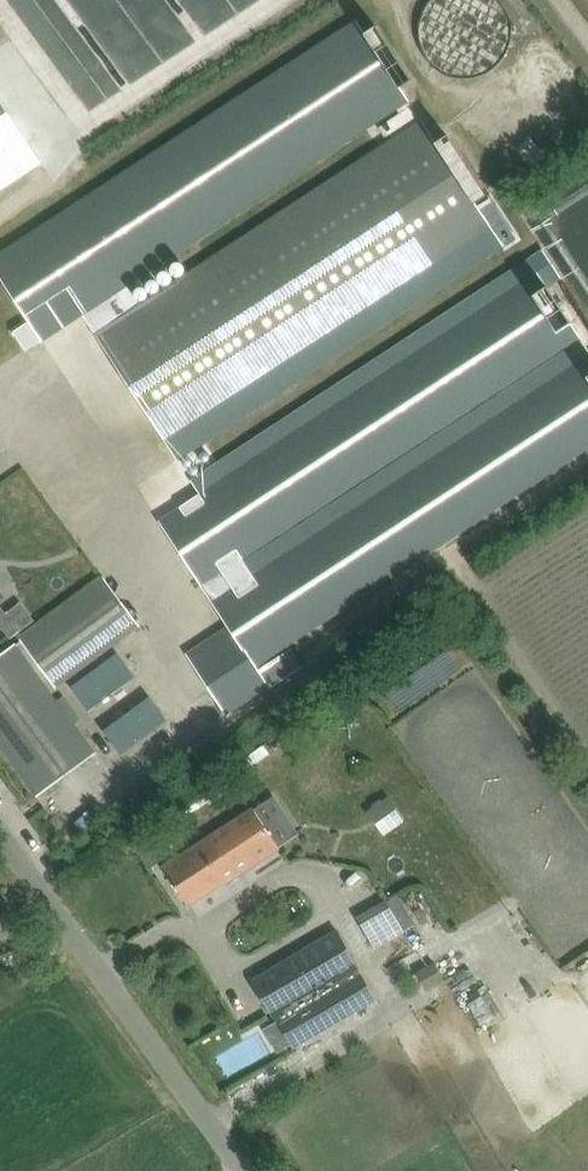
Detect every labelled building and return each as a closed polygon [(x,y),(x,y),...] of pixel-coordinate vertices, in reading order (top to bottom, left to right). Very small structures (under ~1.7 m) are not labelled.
[(0,252),(0,277),(29,321),(12,331),(25,351),(42,340),(44,342),(85,315),(116,294),(128,287),(397,110),(399,113),(378,127),(384,137),(415,117),(408,106),(407,104),(410,101),(400,86),(411,79),(376,26),(365,33),(356,19),(0,252)] [(35,163),(0,111),(0,187),(35,163)] [(116,294),(85,315),(96,332),(95,333),(165,439),(178,459),(503,246),(490,226),(488,223),(475,203),(487,195),(447,135),(436,143),(420,119),(139,304),(128,312),(116,294)] [(199,495),(159,521),(202,588),(243,561),(242,560),(579,339),(547,289),(562,279),(543,250),(190,481),(199,495)] [(202,588),(229,628),(255,668),(587,449),(587,352),(580,340),(243,561),(202,588)] [(97,579),(20,636),(56,685),(134,629),(97,579)] [(6,612),(1,605),(0,606),(0,622),(11,636),(19,630),(6,612)] [(229,628),(188,655),(227,715),(268,688),(257,671),(255,668),(229,628)] [(0,654),(0,746),(37,796),(96,753),(15,643),(0,654)] [(290,649),(257,671),(268,688),(301,666),(290,649)] [(117,653),(70,688),(88,711),(135,677),(117,653)] [(148,697),(103,731),(121,755),(166,721),(148,697)] [(263,746),(244,760),(250,769),(270,754),(263,746)] [(384,800),(398,819),(419,804),(405,785),(384,800)] [(175,861),(164,868),(188,905),(223,881),(225,883),(245,870),(278,847),(298,834),(273,795),(253,808),(198,844),(199,845),(175,861)] [(195,795),(168,815),(176,826),(203,806),(195,795)] [(157,830),(135,845),(149,867),(172,853),(157,830)] [(356,917),(375,949),(416,923),(398,894),(356,917)] [(336,930),(273,966),(252,979),(289,1041),(373,992),(358,969),(336,930)] [(434,963),(415,974),(426,992),(444,981),(434,963)]
